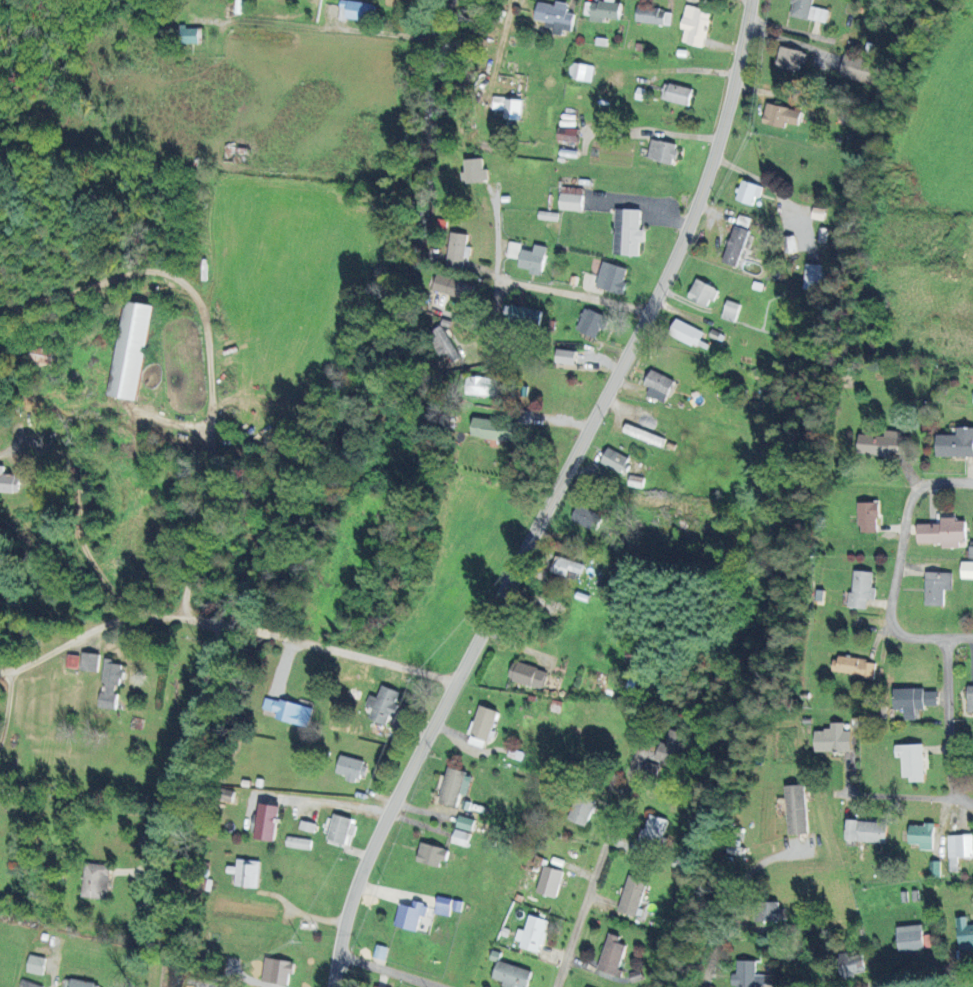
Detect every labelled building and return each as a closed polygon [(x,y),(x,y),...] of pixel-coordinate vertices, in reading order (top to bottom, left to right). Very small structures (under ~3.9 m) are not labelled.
[(789,15),(825,23),(828,10),(811,6),(812,0),(792,0),(789,15)] [(570,31),(573,14),(566,13),(567,3),(555,1),(554,5),(537,2),(534,19),(546,21),(545,26),(553,28),(552,34),(561,36),(562,30),(570,31)] [(373,20),(374,3),(340,2),(339,19),(373,20)] [(603,22),(603,19),(618,19),(619,3),(591,2),(590,21),(603,22)] [(704,47),(710,10),(684,6),(681,28),(683,29),(681,43),(704,47)] [(670,24),(671,10),(636,8),(636,23),(670,24)] [(197,44),(198,27),(178,27),(178,43),(197,44)] [(798,71),(800,63),(804,64),(807,53),(780,46),(775,66),(798,71)] [(839,76),(872,84),(877,62),(843,54),(839,76)] [(591,80),(593,66),(569,62),(567,76),(591,80)] [(665,82),(660,99),(688,107),(692,90),(665,82)] [(520,119),(521,99),(492,98),(492,110),(504,110),(503,119),(520,119)] [(784,128),(785,122),(798,126),(801,111),(766,103),(762,122),(784,128)] [(577,128),(558,127),(557,141),(577,142),(577,128)] [(676,143),(650,140),(648,160),(674,164),(676,143)] [(465,172),(462,172),(462,182),(488,180),(487,168),(483,168),(482,158),(464,159),(465,172)] [(735,200),(752,205),(754,196),(759,197),(762,186),(741,180),(735,200)] [(559,210),(581,211),(582,194),(560,193),(559,210)] [(613,254),(638,255),(639,242),(643,243),(644,230),(639,229),(640,209),(615,208),(613,254)] [(721,261),(736,266),(748,230),(734,225),(721,261)] [(467,234),(449,232),(446,265),(462,267),(464,257),(468,257),(470,246),(466,246),(467,234)] [(796,251),(794,235),(782,237),(784,252),(796,251)] [(546,246),(534,244),(533,251),(520,249),(521,243),(508,241),(506,257),(519,259),(517,267),(529,269),(528,273),(541,275),(546,246)] [(594,286),(622,295),(627,281),(623,280),(627,269),(603,261),(594,286)] [(824,289),(824,264),(804,264),(803,289),(824,289)] [(432,290),(468,300),(473,284),(436,274),(432,290)] [(687,298),(709,307),(717,288),(695,278),(687,298)] [(740,304),(727,299),(720,317),(733,322),(740,304)] [(152,305),(123,300),(107,395),(136,400),(152,305)] [(538,327),(541,312),(510,304),(506,319),(538,327)] [(595,338),(599,328),(603,330),(608,318),(585,307),(575,329),(595,338)] [(696,347),(704,332),(676,318),(668,333),(696,347)] [(458,359),(443,326),(429,332),(440,357),(447,353),(451,362),(458,359)] [(57,347),(33,346),(32,365),(56,366),(57,347)] [(574,364),(575,350),(556,349),(555,362),(574,364)] [(665,403),(673,378),(649,369),(643,384),(649,386),(646,395),(665,403)] [(497,396),(498,378),(466,376),(465,395),(497,396)] [(473,418),(471,436),(515,440),(516,422),(473,418)] [(665,438),(625,423),(622,432),(662,446),(665,438)] [(972,456),(972,427),(957,426),(956,435),(936,434),(936,455),(972,456)] [(884,436),(859,433),(857,451),(903,457),(906,433),(885,431),(884,436)] [(630,457),(607,447),(600,464),(623,474),(630,457)] [(0,466),(0,492),(18,493),(19,476),(2,475),(3,466),(0,466)] [(877,502),(858,502),(859,532),(878,532),(877,502)] [(602,514),(577,505),(571,522),(596,531),(602,514)] [(917,543),(941,543),(941,547),(959,547),(959,540),(965,540),(965,521),(955,521),(955,517),(940,517),(940,524),(917,524),(917,543)] [(568,570),(580,574),(583,564),(554,555),(550,572),(566,576),(568,570)] [(972,579),(972,562),(961,561),(960,578),(972,579)] [(874,599),(875,588),(872,588),(873,572),(852,570),(849,607),(866,609),(866,599),(874,599)] [(943,606),(943,589),(952,589),(952,572),(926,572),(925,605),(943,606)] [(79,669),(97,672),(99,654),(81,652),(79,669)] [(79,656),(67,654),(65,667),(77,669),(79,656)] [(873,677),(874,660),(833,657),(832,673),(873,677)] [(98,708),(115,709),(117,685),(121,685),(123,664),(112,663),(113,659),(105,658),(101,692),(99,692),(98,708)] [(546,669),(511,662),(507,681),(543,688),(546,669)] [(400,693),(381,685),(376,697),(369,694),(365,705),(372,708),(368,719),(372,720),(367,732),(379,738),(388,715),(391,716),(400,693)] [(937,689),(893,690),(894,710),(904,710),(904,719),(915,719),(915,707),(937,707),(937,689)] [(274,718),(307,727),(312,709),(265,696),(262,709),(276,713),(274,718)] [(496,711),(479,705),(468,743),(485,749),(496,711)] [(814,751),(850,752),(850,730),(843,730),(843,723),(830,722),(830,730),(815,730),(814,751)] [(658,741),(654,761),(678,766),(685,733),(668,730),(666,743),(658,741)] [(923,744),(895,745),(895,757),(901,757),(902,781),(924,780),(923,744)] [(346,776),(345,781),(354,783),(356,776),(364,778),(368,763),(340,756),(335,773),(346,776)] [(456,807),(459,794),(467,796),(471,774),(447,769),(439,803),(456,807)] [(806,834),(805,785),(785,786),(787,835),(806,834)] [(234,792),(221,788),(218,798),(232,802),(234,792)] [(594,802),(576,795),(566,819),(585,827),(594,802)] [(278,806),(259,804),(258,813),(254,813),(251,838),(274,841),(278,806)] [(660,847),(666,819),(646,814),(640,843),(660,847)] [(324,840),(345,844),(349,818),(333,815),(331,821),(327,820),(324,840)] [(472,832),(475,820),(458,816),(455,827),(472,832)] [(314,832),(315,824),(300,820),(298,829),(314,832)] [(886,843),(887,822),(846,821),(846,842),(886,843)] [(909,824),(908,844),(919,844),(919,850),(933,850),(934,825),(909,824)] [(467,847),(470,834),(454,829),(451,843),(467,847)] [(948,836),(948,872),(958,872),(958,857),(972,857),(972,855),(972,835),(948,836)] [(310,839),(286,836),(284,847),(309,850),(310,839)] [(446,849),(420,843),(416,862),(442,868),(446,849)] [(258,887),(259,860),(236,859),(236,866),(226,866),(226,873),(235,873),(234,886),(258,887)] [(939,877),(939,862),(929,862),(930,877),(939,877)] [(82,897),(108,898),(109,865),(83,864),(82,897)] [(563,871),(543,865),(535,892),(555,898),(563,871)] [(646,880),(628,875),(617,911),(635,916),(646,880)] [(448,916),(450,899),(436,897),(434,914),(448,916)] [(411,907),(400,904),(393,926),(415,932),(420,916),(424,918),(428,906),(413,901),(411,907)] [(756,921),(781,922),(782,903),(756,902),(756,921)] [(539,952),(549,921),(529,915),(524,931),(518,929),(513,944),(539,952)] [(972,949),(972,924),(967,924),(967,917),(957,917),(958,950),(972,949)] [(897,926),(898,950),(930,949),(930,934),(922,935),(922,926),(897,926)] [(624,945),(618,943),(619,936),(607,933),(598,970),(618,976),(619,970),(618,970),(624,945)] [(837,954),(840,979),(855,978),(854,972),(864,971),(862,954),(847,956),(847,953),(837,954)] [(25,972),(41,976),(45,958),(29,954),(25,972)] [(260,982),(287,986),(288,974),(292,975),(294,962),(264,957),(260,982)] [(755,961),(737,961),(737,974),(731,974),(731,986),(772,986),(772,975),(755,975),(755,961)] [(496,962),(492,979),(503,981),(501,986),(515,986),(518,986),(527,986),(530,969),(496,962)] [(99,984),(66,978),(64,986),(98,986),(99,984)]
